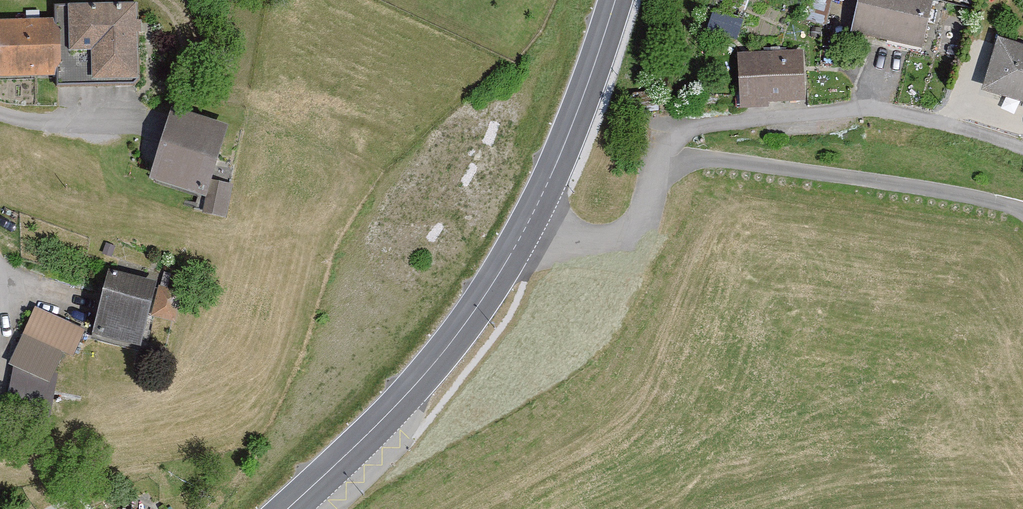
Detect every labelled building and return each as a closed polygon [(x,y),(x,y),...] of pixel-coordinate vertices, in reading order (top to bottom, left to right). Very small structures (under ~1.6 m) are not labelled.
[(851,28),(920,45),(932,0),(858,0),(851,28)] [(39,23),(0,23),(0,81),(44,80),(44,87),(122,86),(121,10),(39,11),(39,23)] [(998,36),(981,89),(1022,103),(1022,44),(998,36)] [(805,102),(803,50),(737,52),(739,108),(770,107),(770,103),(805,102)] [(206,131),(152,114),(130,183),(183,201),(206,131)] [(211,191),(190,187),(184,217),(204,222),(211,191)] [(122,354),(137,288),(91,278),(76,344),(122,354)] [(167,292),(143,288),(137,322),(161,327),(167,292)] [(42,378),(52,355),(63,360),(74,333),(24,312),(0,370),(6,372),(0,407),(0,416),(40,422),(47,378),(42,378)]
